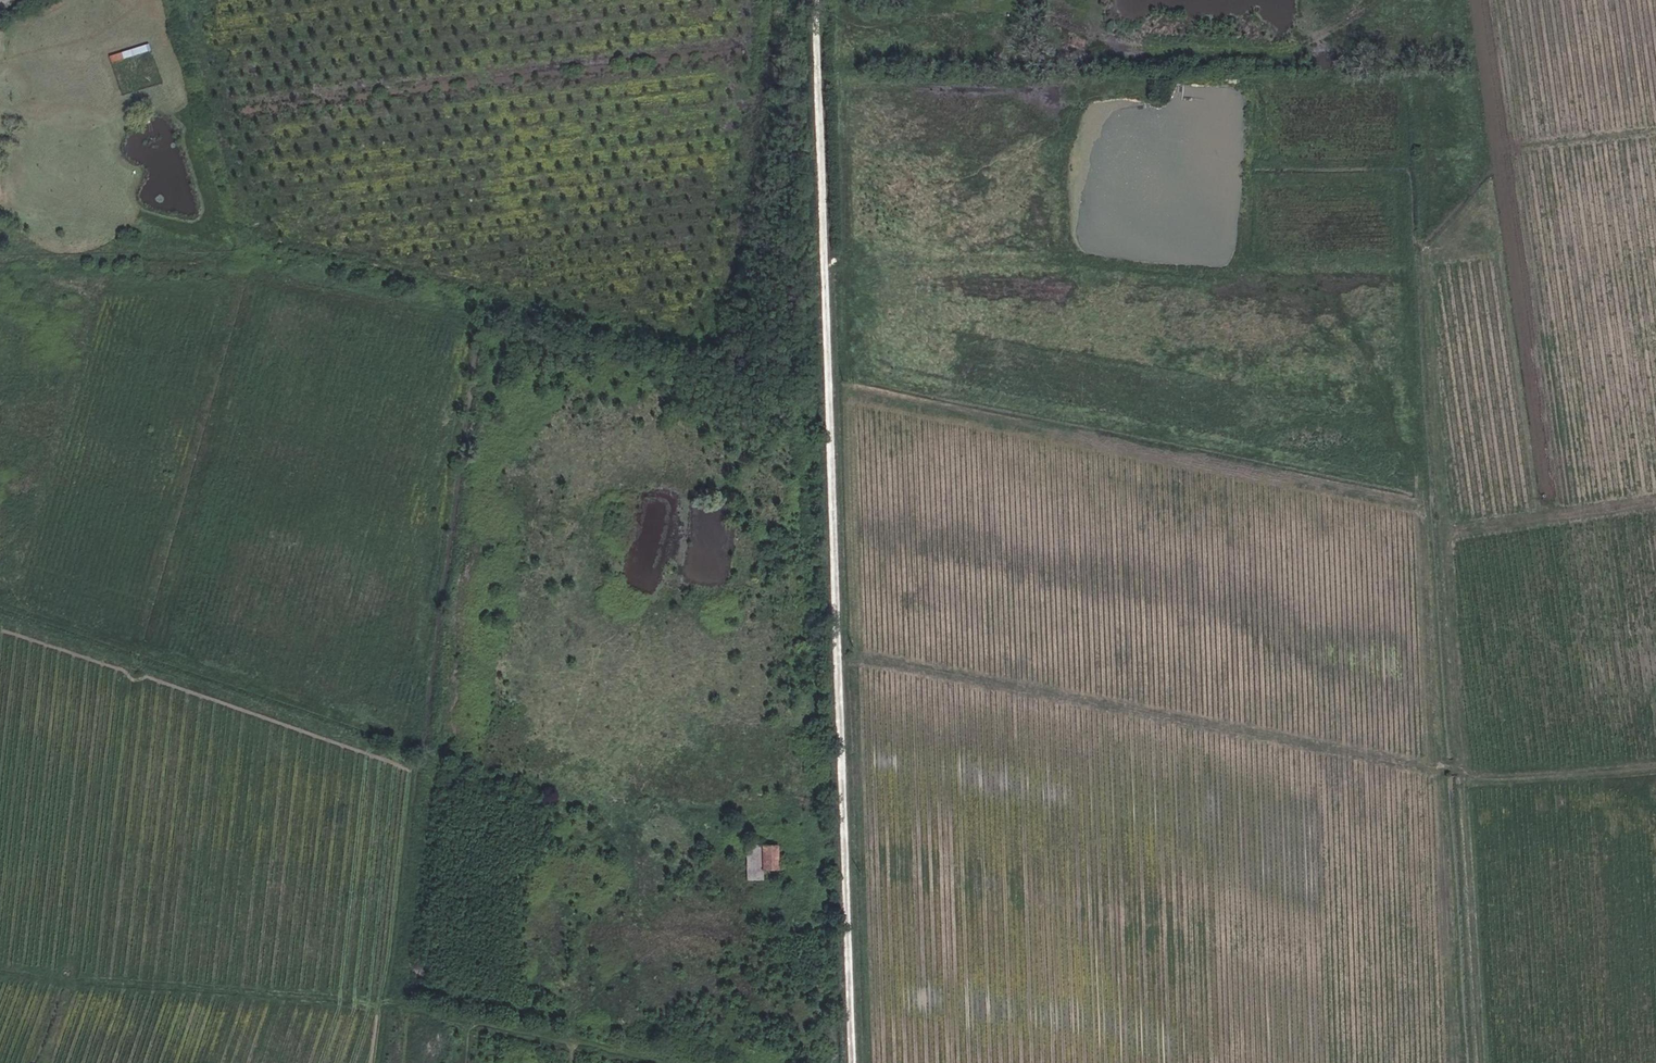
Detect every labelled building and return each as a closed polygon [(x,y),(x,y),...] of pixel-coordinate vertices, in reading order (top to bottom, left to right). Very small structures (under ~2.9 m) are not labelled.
[(780,848),(752,848),(753,892),(766,891),(765,884),(779,883),(780,848)]
